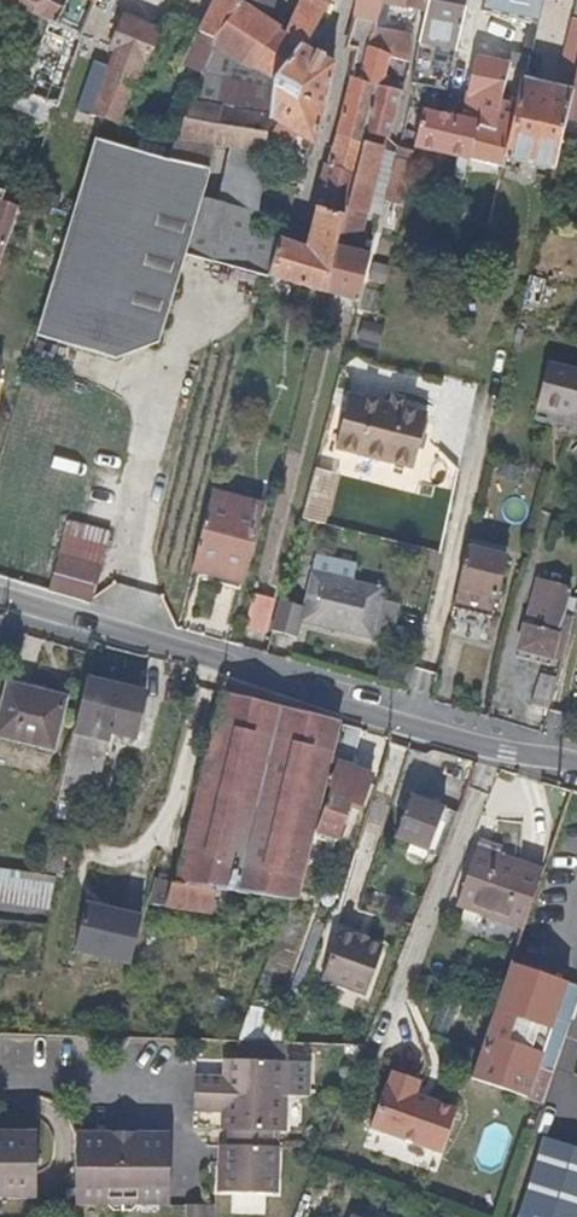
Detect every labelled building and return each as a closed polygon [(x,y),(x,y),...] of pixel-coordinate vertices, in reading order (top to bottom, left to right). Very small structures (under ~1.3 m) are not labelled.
[(48,23),(58,0),(0,0),(0,10),(48,23)] [(48,23),(43,34),(29,63),(28,66),(13,95),(22,99),(32,103),(51,111),(65,77),(77,47),(97,0),(58,0),(48,23)] [(214,7),(202,34),(199,38),(212,45),(227,13),(229,10),(234,0),(217,0),(214,7)] [(275,28),(229,10),(227,13),(212,45),(209,52),(228,60),(272,78),(293,39),(294,37),(311,14),(321,0),(289,0),(275,28)] [(327,290),(331,271),(340,236),(357,161),(361,145),(364,133),(378,78),(363,70),(368,49),(373,26),(374,22),(380,1),(380,0),(357,0),(358,13),(351,34),(359,39),(348,83),(332,148),(317,210),(308,249),(282,243),(268,273),(267,277),(278,280),(327,290)] [(416,0),(380,0),(380,1),(413,9),(416,0)] [(424,3),(422,12),(411,52),(405,80),(405,82),(445,91),(457,38),(465,0),(425,0),(424,3)] [(425,0),(416,0),(413,9),(422,12),(424,3),(425,0)] [(483,12),(527,21),(526,26),(524,26),(520,47),(521,48),(520,54),(528,56),(532,37),(536,21),(537,14),(541,0),(486,0),(483,12)] [(573,20),(570,20),(565,36),(564,37),(559,55),(576,59),(576,56),(576,5),(573,20)] [(95,97),(87,114),(99,118),(114,123),(140,75),(160,35),(161,33),(151,30),(124,21),(111,49),(115,50),(105,74),(99,89),(95,97)] [(406,39),(407,35),(373,26),(368,49),(400,63),(406,39)] [(209,52),(212,45),(199,38),(194,50),(178,86),(193,93),(202,67),(209,52)] [(330,59),(293,39),(272,78),(269,92),(265,108),(312,137),(322,93),(330,59)] [(364,133),(387,139),(398,94),(398,93),(382,88),(387,68),(399,70),(400,63),(368,49),(363,70),(378,78),(364,133)] [(228,60),(209,52),(202,67),(193,93),(187,108),(219,110),(224,82),(228,60)] [(496,113),(499,98),(507,65),(502,64),(474,59),(465,99),(464,105),(496,113)] [(574,91),(568,118),(576,120),(576,77),(574,91)] [(568,118),(574,91),(526,81),(520,103),(499,98),(496,113),(492,128),(477,124),(469,157),(488,162),(506,166),(509,158),(555,169),(555,168),(567,118),(568,118)] [(264,113),(265,108),(269,92),(224,82),(219,110),(222,110),(263,118),(264,113)] [(492,128),(496,113),(464,105),(461,119),(440,114),(425,111),(415,147),(439,153),(460,158),(455,175),(464,178),(469,157),(477,124),(492,128)] [(156,133),(174,141),(185,113),(168,107),(156,133)] [(226,172),(218,204),(216,209),(234,214),(256,220),(257,181),(258,151),(263,118),(222,110),(219,110),(187,108),(185,113),(174,141),(168,157),(166,162),(152,212),(125,313),(112,359),(118,360),(133,354),(158,343),(165,318),(182,256),(196,200),(199,189),(205,172),(209,173),(214,146),(232,149),(226,172)] [(76,151),(89,155),(93,139),(94,135),(99,118),(87,114),(76,151)] [(40,328),(37,338),(67,346),(112,359),(125,313),(152,212),(166,162),(93,139),(89,155),(76,198),(57,265),(40,328)] [(340,236),(351,239),(363,188),(370,189),(380,151),(361,145),(357,161),(340,236)] [(390,160),(387,202),(403,203),(406,161),(390,160)] [(182,256),(207,262),(250,273),(267,277),(268,273),(282,243),(281,233),(256,227),(256,220),(234,214),(216,209),(218,204),(196,200),(182,256)] [(17,213),(0,207),(0,261),(14,221),(17,213)] [(331,271),(327,290),(358,298),(359,297),(370,251),(349,246),(351,239),(340,236),(331,271)] [(544,362),(532,404),(576,417),(576,372),(544,362)] [(399,406),(386,403),(345,393),(331,446),(410,466),(423,413),(399,406)] [(388,395),(386,403),(399,406),(400,398),(388,395)] [(203,530),(194,566),(243,579),(261,506),(212,492),(203,530)] [(463,563),(453,603),(483,611),(492,613),(507,556),(467,545),(463,563)] [(57,568),(51,590),(79,598),(94,602),(104,568),(60,557),(57,568)] [(370,639),(384,588),(374,587),(373,591),(319,577),(320,572),(312,570),(299,621),(307,623),(308,619),(362,633),(361,637),(370,639)] [(570,618),(571,618),(560,614),(565,591),(533,582),(524,614),(531,617),(528,627),(521,625),(515,647),(560,660),(570,618)] [(266,631),(272,605),(254,600),(248,627),(266,631)] [(529,704),(547,710),(552,694),(555,678),(538,674),(529,704)] [(144,695),(85,679),(79,703),(64,766),(58,790),(90,797),(106,732),(134,739),(144,695)] [(63,698),(6,683),(0,710),(0,738),(23,744),(50,751),(63,698)] [(324,753),(332,723),(331,723),(302,715),(250,702),(226,696),(216,731),(194,824),(185,859),(178,885),(211,894),(216,896),(231,900),(235,901),(269,909),(284,914),(308,819),(324,753)] [(356,737),(358,729),(339,724),(327,775),(314,832),(313,834),(336,838),(346,808),(358,811),(369,777),(348,770),(356,737)] [(456,814),(457,812),(408,794),(392,838),(439,858),(456,814)] [(475,851),(498,859),(500,852),(477,844),(475,851)] [(537,882),(540,874),(498,859),(475,851),(461,887),(456,905),(521,929),(537,882)] [(0,870),(0,905),(50,909),(53,874),(0,870)] [(178,885),(172,883),(165,911),(208,922),(216,896),(211,894),(178,885)] [(126,971),(139,918),(79,903),(66,956),(126,971)] [(367,996),(385,947),(342,932),(324,980),(367,996)] [(576,1009),(576,987),(509,962),(504,976),(481,1044),(478,1052),(469,1077),(529,1096),(528,1101),(542,1106),(570,1028),(576,1009)] [(221,1062),(220,1078),(234,1079),(234,1063),(221,1062)] [(220,1078),(197,1078),(196,1095),(226,1096),(281,1099),(288,1099),(289,1066),(234,1063),(234,1079),(220,1078)] [(416,1097),(421,1082),(392,1072),(387,1089),(385,1088),(372,1131),(403,1142),(443,1155),(458,1112),(416,1097)] [(226,1096),(196,1095),(196,1110),(196,1113),(219,1114),(232,1114),(231,1132),(274,1134),(280,1135),(286,1135),(288,1099),(281,1099),(226,1096)] [(218,1132),(231,1132),(232,1114),(219,1114),(218,1132)] [(230,1147),(273,1149),(274,1134),(231,1132),(230,1147)] [(9,1199),(40,1199),(40,1177),(41,1133),(0,1133),(0,1199),(9,1199)] [(113,1160),(114,1136),(80,1136),(80,1209),(172,1209),(172,1137),(138,1136),(138,1161),(113,1160)] [(138,1136),(114,1136),(113,1160),(138,1161),(138,1136)] [(545,1138),(519,1216),(576,1216),(576,1149),(545,1138)] [(217,1167),(225,1167),(226,1167),(228,1146),(216,1146),(214,1167),(217,1167)] [(279,1167),(280,1149),(273,1149),(230,1147),(228,1146),(226,1167),(225,1167),(224,1194),(276,1196),(278,1168),(279,1167)] [(217,1194),(224,1194),(225,1167),(217,1167),(217,1194)] [(182,1216),(210,1216),(210,1206),(182,1206),(182,1216)]
